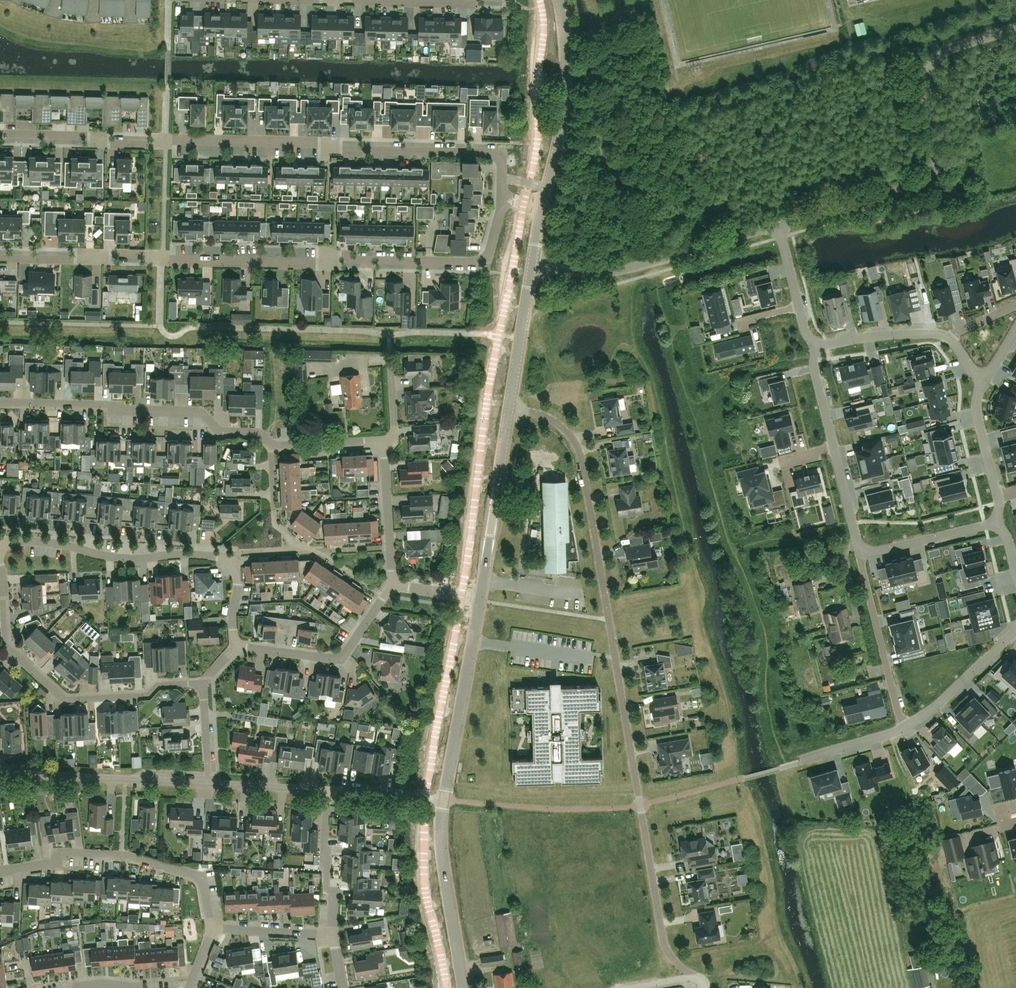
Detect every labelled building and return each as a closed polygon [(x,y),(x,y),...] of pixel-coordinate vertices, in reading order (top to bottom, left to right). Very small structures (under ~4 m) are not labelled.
[(53,16),(57,0),(36,0),(36,1),(46,5),(43,13),(43,14),(53,16)] [(53,16),(62,18),(63,18),(62,18),(63,9),(75,11),(76,0),(57,0),(53,16)] [(75,11),(86,12),(84,21),(93,21),(94,0),(76,0),(75,11)] [(93,21),(102,22),(102,21),(101,21),(102,13),(113,13),(113,0),(94,0),(93,21)] [(131,22),(131,0),(113,0),(113,13),(124,13),(124,22),(123,22),(131,22)] [(131,22),(138,23),(138,22),(138,13),(149,14),(149,17),(150,17),(150,0),(131,0),(131,22)] [(193,40),(199,41),(199,29),(193,28),(194,12),(187,12),(187,14),(182,14),(182,19),(179,19),(179,28),(181,28),(181,36),(187,37),(187,40),(193,40)] [(205,29),(199,29),(199,41),(199,44),(210,45),(210,35),(216,35),(215,40),(216,40),(216,14),(213,14),(213,13),(206,13),(205,29)] [(222,45),(226,45),(226,13),(220,13),(220,15),(216,14),(216,40),(222,40),(222,45)] [(230,35),(236,35),(237,15),(233,15),(233,13),(226,13),(226,45),(230,45),(230,35)] [(247,42),(253,42),(253,30),(247,30),(247,14),(240,13),(240,15),(237,15),(236,35),(242,35),(242,37),(243,42),(247,42)] [(259,38),(269,39),(270,16),(266,16),(266,14),(259,14),(259,30),(253,30),(253,42),(259,42),(259,38)] [(274,16),(270,16),(269,39),(270,39),(270,36),(276,36),(276,46),(279,46),(280,14),(274,14),(274,16)] [(284,36),(290,37),(290,16),(286,16),(286,15),(280,14),(279,46),(283,47),(284,36)] [(300,43),(306,43),(306,31),(300,31),(301,15),(294,15),(294,16),(290,16),(290,37),(300,37),(300,43)] [(313,42),(323,42),(323,37),(323,17),(320,17),(320,15),(313,15),(312,31),(306,31),(306,43),(312,43),(313,42)] [(329,48),(333,48),(333,16),(327,16),(327,17),(323,17),(323,37),(329,38),(329,48)] [(340,16),(333,16),(333,48),(337,48),(337,38),(343,38),(344,17),(340,17),(340,16)] [(347,18),(344,17),(343,38),(349,38),(349,44),(359,44),(360,32),(354,32),(354,16),(347,16),(347,18)] [(366,32),(360,32),(359,44),(366,45),(366,38),(376,39),(377,18),(373,18),(373,17),(366,16),(366,32)] [(382,49),(386,49),(387,17),(381,17),(381,18),(377,18),(376,39),(383,39),(382,49)] [(390,39),(397,39),(397,19),(393,19),(393,17),(387,17),(386,49),(390,49),(390,39)] [(401,19),(397,19),(397,39),(407,39),(407,45),(413,46),(413,33),(407,33),(408,17),(401,17),(401,19)] [(492,42),(492,36),(497,36),(504,36),(504,29),(502,29),(502,19),(492,18),(492,17),(482,17),(482,18),(475,18),(475,36),(482,36),(482,42),(492,42)] [(419,40),(430,40),(430,19),(427,19),(427,18),(420,18),(419,34),(413,33),(413,46),(419,46),(419,40)] [(434,19),(430,19),(430,40),(436,40),(436,50),(440,50),(440,18),(434,18),(434,19)] [(444,40),(450,40),(451,20),(447,20),(447,18),(440,18),(440,50),(440,52),(444,52),(444,40)] [(454,20),(451,20),(450,40),(461,40),(460,47),(467,47),(467,45),(467,35),(461,35),(461,18),(454,18),(454,20)] [(467,47),(466,60),(482,60),(482,45),(467,45),(467,47)] [(42,123),(43,94),(37,94),(37,95),(37,96),(13,95),(14,94),(14,93),(8,93),(7,122),(17,122),(17,107),(33,108),(32,123),(42,123)] [(231,124),(236,124),(236,104),(230,104),(229,100),(229,97),(224,97),(225,94),(217,93),(217,106),(224,106),(224,124),(225,124),(225,126),(231,126),(231,124)] [(77,124),(78,95),(72,95),(72,97),(51,96),(49,96),(49,95),(49,94),(43,94),(42,123),(52,123),(52,108),(68,109),(67,124),(77,124)] [(84,95),(78,95),(77,124),(87,124),(87,109),(103,109),(102,124),(112,125),(113,96),(107,96),(107,98),(86,97),(84,97),(84,96),(84,95)] [(142,98),(121,98),(119,98),(119,96),(113,96),(112,125),(122,125),(122,110),(138,110),(137,125),(148,126),(148,97),(142,96),(142,97),(142,98)] [(197,96),(185,96),(179,96),(179,108),(192,109),(191,123),(192,123),(192,125),(199,126),(199,124),(205,124),(205,104),(197,103),(197,96)] [(350,109),(350,127),(349,127),(351,127),(351,129),(357,129),(357,127),(362,127),(362,107),(362,100),(350,100),(350,97),(343,96),(343,109),(350,109)] [(236,104),(236,124),(240,124),(240,126),(246,127),(246,125),(247,125),(248,110),(255,110),(255,98),(248,98),(248,105),(236,104)] [(273,125),(278,125),(278,105),(273,105),(271,101),(271,98),(266,98),(259,98),(259,110),(266,110),(266,125),(267,125),(267,127),(273,127),(273,125)] [(290,106),(278,105),(278,125),(282,126),(282,128),(288,128),(288,126),(290,126),(290,111),(297,111),(297,99),(290,99),(290,106)] [(315,126),(320,126),(320,106),(308,106),(308,99),(301,99),(301,111),(308,111),(308,126),(307,126),(309,126),(309,128),(315,128),(315,126)] [(326,106),(320,106),(320,126),(324,127),(324,128),(330,129),(330,127),(332,127),(332,126),(332,112),(339,112),(339,100),(327,99),(327,102),(326,106)] [(489,99),(470,99),(470,116),(484,116),(484,130),(483,130),(485,130),(485,132),(491,132),(491,130),(497,131),(497,130),(497,105),(489,105),(489,99)] [(374,108),(362,107),(362,127),(366,128),(366,130),(372,130),(373,128),(374,128),(374,127),(374,113),(381,113),(381,101),(374,101),(374,108)] [(385,113),(392,113),(392,128),(391,128),(393,128),(393,130),(399,130),(399,128),(403,128),(404,103),(397,102),(397,101),(385,101),(385,113)] [(416,114),(423,114),(423,102),(416,101),(416,103),(404,103),(403,128),(408,128),(408,130),(414,131),(414,129),(416,129),(416,128),(415,128),(416,114)] [(427,114),(434,114),(433,129),(435,129),(435,131),(441,131),(441,129),(445,129),(446,102),(427,102),(427,114)] [(446,102),(445,129),(450,129),(450,131),(456,132),(456,130),(458,130),(458,129),(457,129),(458,115),(465,115),(465,103),(458,102),(446,102)] [(292,121),(306,121),(306,113),(292,113),(292,121)] [(1,156),(0,177),(12,178),(12,185),(18,185),(18,172),(12,172),(13,156),(1,156)] [(23,185),(31,185),(42,185),(42,178),(43,157),(31,157),(30,173),(23,172),(23,185)] [(42,178),(49,178),(49,185),(61,186),(61,173),(54,173),(55,157),(43,157),(42,178)] [(78,179),(84,179),(85,158),(73,158),(72,174),(65,173),(65,186),(78,186),(78,179)] [(97,158),(85,158),(84,179),(91,179),(90,186),(103,187),(103,174),(96,174),(97,158)] [(110,174),(110,187),(123,187),(123,183),(131,183),(131,180),(132,180),(132,171),(132,169),(132,167),(134,167),(134,162),(132,162),(132,159),(118,159),(117,175),(110,174)] [(477,162),(470,162),(432,161),(431,178),(442,178),(442,174),(459,174),(459,173),(463,173),(463,178),(459,178),(459,198),(463,198),(463,206),(453,206),(453,213),(450,213),(450,229),(452,229),(452,234),(438,234),(437,234),(434,251),(465,252),(465,248),(464,248),(464,244),(470,244),(470,234),(469,234),(469,230),(475,231),(475,221),(475,217),(479,217),(479,207),(478,207),(478,203),(481,203),(482,193),(480,193),(480,189),(483,189),(483,179),(481,179),(482,169),(477,169),(477,162)] [(181,181),(192,181),(193,165),(181,164),(181,167),(175,167),(174,181),(175,181),(175,180),(181,180),(181,181)] [(216,182),(227,182),(228,164),(227,164),(227,165),(217,165),(216,168),(210,168),(210,181),(216,181),(216,182)] [(227,182),(242,183),(242,164),(237,164),(237,166),(233,166),(233,164),(228,164),(227,182)] [(248,164),(242,164),(242,183),(256,183),(257,164),(251,164),(251,166),(248,166),(248,164)] [(257,164),(256,183),(267,183),(268,166),(257,166),(257,164)] [(203,181),(210,181),(210,168),(204,168),(204,165),(193,165),(192,181),(203,182),(203,181)] [(288,184),(288,167),(288,165),(283,165),(283,167),(277,167),(277,183),(288,184)] [(298,184),(299,165),(299,167),(294,167),(294,165),(288,165),(288,167),(288,184),(298,184)] [(313,184),(314,166),(308,166),(308,167),(305,167),(305,166),(299,165),(298,184),(313,184)] [(345,184),(345,167),(345,165),(340,165),(340,167),(334,167),(334,184),(345,184)] [(345,184),(357,184),(357,167),(351,167),(351,166),(345,165),(345,167),(345,184)] [(324,184),(325,168),(314,167),(314,166),(313,184),(324,184)] [(366,184),(367,168),(367,166),(361,166),(361,168),(357,167),(357,184),(366,184)] [(366,184),(381,185),(382,168),(382,166),(376,166),(376,168),(373,168),(373,166),(367,166),(367,168),(366,184)] [(392,185),(392,168),(392,167),(387,166),(386,168),(382,168),(381,185),(392,185)] [(403,169),(398,168),(398,167),(392,167),(392,168),(392,185),(402,185),(403,169)] [(403,167),(403,169),(402,185),(417,186),(418,169),(418,167),(412,167),(412,169),(409,169),(409,167),(403,167)] [(429,169),(423,169),(423,167),(418,167),(418,169),(417,186),(428,186),(429,169)] [(417,206),(416,218),(433,219),(434,206),(417,206)] [(9,238),(10,214),(2,214),(2,210),(0,209),(0,238),(9,238)] [(18,215),(10,214),(9,238),(22,238),(22,234),(23,222),(30,223),(30,210),(18,210),(18,215)] [(59,239),(72,240),(73,218),(66,218),(65,214),(65,211),(46,211),(45,229),(53,229),(53,223),(60,223),(59,239)] [(85,219),(73,218),(72,240),(85,240),(86,224),(93,224),(93,212),(85,212),(85,219)] [(131,220),(131,213),(110,212),(109,225),(116,225),(116,241),(130,241),(130,238),(132,238),(132,233),(131,233),(131,231),(131,230),(131,220)] [(191,238),(191,236),(192,219),(180,219),(180,220),(174,220),(174,219),(173,233),(180,233),(180,236),(186,236),(185,237),(191,238)] [(192,219),(191,236),(191,238),(197,238),(197,236),(203,236),(203,233),(209,234),(209,235),(209,220),(209,221),(203,221),(203,220),(192,219)] [(226,238),(227,237),(227,220),(216,220),(216,221),(210,221),(210,220),(209,220),(209,235),(209,234),(215,234),(215,237),(221,237),(221,238),(226,238)] [(227,220),(227,237),(226,238),(232,239),(232,237),(237,237),(238,220),(227,220)] [(242,239),(248,239),(249,221),(238,220),(237,237),(242,237),(242,239)] [(265,236),(266,236),(266,221),(266,222),(260,222),(260,221),(249,221),(248,239),(254,239),(254,238),(259,238),(259,235),(266,235),(265,236)] [(278,240),(283,240),(283,238),(283,221),(272,221),(272,222),(266,222),(266,221),(266,236),(266,235),(272,235),(272,238),(278,238),(278,240)] [(298,240),(298,222),(283,221),(283,238),(283,240),(289,240),(289,238),(292,238),(292,240),(298,240)] [(313,239),(313,222),(298,222),(298,240),(303,240),(303,239),(307,239),(307,240),(313,241),(313,239)] [(324,222),(313,222),(313,239),(313,241),(318,241),(318,239),(323,239),(323,236),(330,237),(329,238),(330,238),(330,223),(330,224),(324,224),(324,222)] [(351,242),(351,241),(351,224),(340,224),(340,240),(346,241),(346,242),(351,242)] [(351,224),(351,241),(351,242),(357,242),(357,241),(360,241),(360,243),(366,243),(366,241),(366,224),(351,224)] [(377,225),(366,224),(366,241),(371,241),(371,243),(376,243),(376,241),(377,225)] [(377,225),(376,241),(376,243),(382,243),(382,241),(387,242),(387,225),(377,225)] [(387,225),(387,242),(387,243),(393,243),(393,242),(396,242),(396,243),(402,244),(402,242),(402,225),(387,225)] [(402,225),(402,242),(402,244),(407,244),(407,242),(413,242),(413,225),(402,225)] [(1011,290),(1011,288),(1015,287),(1015,284),(1014,276),(1015,276),(1015,258),(1010,259),(1011,263),(996,267),(1002,292),(1011,290)] [(51,274),(30,273),(30,284),(25,284),(25,293),(37,293),(37,289),(54,289),(54,278),(54,274),(51,274)] [(93,275),(75,274),(75,295),(91,295),(91,304),(98,304),(99,288),(92,288),(92,275),(93,275)] [(129,275),(129,276),(111,275),(111,276),(111,288),(110,288),(110,289),(111,289),(111,291),(109,290),(103,290),(102,305),(109,305),(109,301),(116,301),(117,297),(130,297),(130,302),(137,302),(138,291),(136,291),(136,290),(136,289),(136,277),(137,277),(137,276),(133,276),(133,275),(133,274),(129,274),(129,275)] [(762,306),(776,302),(771,281),(762,283),(760,275),(746,279),(750,295),(759,293),(762,306)] [(203,292),(203,277),(187,277),(187,279),(179,278),(179,294),(190,295),(190,296),(196,296),(196,304),(210,304),(211,292),(203,292)] [(253,290),(247,290),(247,286),(246,286),(246,288),(242,287),(240,285),(241,278),(224,278),(224,300),(240,300),(240,299),(253,299),(253,290)] [(1,292),(17,292),(17,279),(0,279),(0,292),(1,292)] [(278,287),(278,279),(263,279),(262,302),(276,302),(276,306),(288,306),(288,288),(282,288),(282,287),(281,287),(278,287)] [(313,280),(313,279),(302,279),(302,293),(305,294),(305,307),(322,308),(322,307),(329,307),(330,293),(322,292),(321,292),(321,293),(319,293),(319,287),(316,280),(315,280),(313,280)] [(357,314),(372,314),(373,296),(365,296),(365,294),(360,290),(361,280),(341,279),(340,291),(347,291),(347,306),(354,306),(357,309),(357,314)] [(963,283),(969,306),(984,302),(982,295),(991,293),(988,280),(979,282),(978,279),(963,283)] [(937,306),(939,314),(955,310),(953,303),(955,301),(960,299),(956,281),(948,283),(948,286),(933,290),(935,298),(934,298),(936,306),(937,306)] [(410,313),(411,299),(411,291),(403,291),(403,282),(387,282),(387,304),(396,304),(396,312),(410,313)] [(458,291),(458,283),(442,283),(442,290),(430,290),(430,303),(442,303),(441,307),(458,307),(458,299),(460,299),(460,291),(458,291)] [(828,298),(830,306),(823,308),(823,307),(822,307),(824,319),(825,319),(825,318),(828,318),(830,324),(847,320),(843,302),(850,300),(846,283),(847,292),(841,293),(842,296),(828,298)] [(865,320),(881,316),(878,301),(884,299),(881,284),(874,286),(875,291),(871,292),(870,291),(868,291),(868,293),(859,295),(865,320)] [(889,295),(895,319),(909,315),(908,311),(914,309),(913,306),(919,304),(916,288),(903,292),(889,295)] [(706,295),(713,325),(728,322),(720,291),(706,295)] [(750,294),(739,298),(742,306),(753,302),(750,294)] [(402,326),(407,326),(415,326),(415,315),(402,315),(402,326)] [(701,333),(692,335),(694,343),(704,341),(702,333),(701,333)] [(714,344),(718,358),(755,349),(751,335),(714,344)] [(928,366),(935,365),(931,351),(930,351),(930,349),(922,351),(922,353),(910,356),(913,370),(915,370),(917,379),(931,375),(928,366)] [(297,361),(302,361),(332,362),(332,350),(303,350),(303,351),(297,351),(297,361)] [(430,359),(422,360),(422,353),(408,354),(408,360),(405,361),(406,377),(414,376),(415,388),(429,387),(428,375),(431,375),(430,359)] [(4,371),(3,388),(16,388),(16,385),(23,385),(23,376),(23,364),(24,355),(10,355),(10,364),(11,364),(11,371),(4,371)] [(83,389),(84,370),(84,361),(66,361),(66,375),(72,375),(71,389),(83,389)] [(43,388),(44,371),(37,370),(37,362),(26,362),(26,375),(31,375),(31,388),(43,388)] [(90,370),(84,370),(83,389),(95,390),(95,384),(101,385),(101,362),(90,362),(90,370)] [(864,362),(854,365),(853,363),(848,364),(849,366),(841,368),(842,373),(844,382),(846,386),(869,381),(875,379),(876,382),(877,382),(882,381),(883,380),(880,365),(878,365),(873,366),(872,367),(872,368),(866,369),(866,367),(864,362)] [(50,371),(44,371),(43,388),(55,389),(55,379),(61,379),(62,364),(50,363),(50,371)] [(123,390),(124,371),(116,371),(116,365),(114,363),(104,363),(103,378),(110,378),(110,390),(123,390)] [(124,371),(123,390),(136,391),(136,379),(143,379),(144,364),(132,363),(131,372),(124,371)] [(294,363),(293,364),(294,380),(308,379),(306,363),(294,363)] [(203,396),(203,376),(204,369),(184,368),(184,371),(183,383),(191,383),(191,396),(203,396)] [(215,383),(223,383),(224,368),(210,368),(209,376),(203,376),(203,396),(215,396),(215,383)] [(163,395),(163,377),(157,377),(157,370),(146,370),(145,382),(152,382),(151,395),(163,395)] [(170,377),(163,377),(163,395),(175,395),(175,383),(183,383),(184,371),(170,371),(170,377)] [(361,393),(359,374),(341,376),(343,399),(345,399),(346,407),(361,406),(360,393),(361,393)] [(784,379),(772,382),(771,376),(759,379),(762,390),(770,388),(774,403),(779,401),(780,403),(787,401),(786,400),(789,399),(784,379)] [(922,385),(925,396),(927,395),(929,401),(945,397),(947,396),(943,380),(922,385)] [(904,391),(916,388),(915,382),(903,385),(904,391)] [(235,383),(223,383),(223,399),(226,399),(230,403),(230,413),(243,413),(243,394),(237,394),(237,389),(235,389),(235,383)] [(887,383),(881,384),(883,396),(889,394),(887,383)] [(251,384),(251,386),(243,386),(243,394),(243,413),(256,413),(256,398),(263,398),(263,384),(251,384)] [(433,391),(413,392),(407,392),(408,417),(426,416),(425,409),(429,409),(431,408),(432,406),(432,404),(434,404),(433,391)] [(995,415),(1010,420),(1015,399),(1015,397),(1001,393),(999,400),(998,400),(996,408),(997,408),(995,415)] [(885,407),(891,405),(889,395),(883,397),(885,407)] [(931,418),(951,413),(947,396),(945,397),(929,401),(931,407),(928,408),(931,418)] [(605,398),(605,399),(600,400),(604,425),(616,423),(616,425),(618,434),(634,431),(633,422),(622,424),(618,397),(613,398),(613,397),(605,398)] [(326,413),(333,412),(332,402),(325,403),(326,413)] [(846,417),(849,430),(874,424),(870,411),(875,410),(873,403),(856,407),(858,414),(846,417)] [(900,409),(893,410),(896,421),(902,419),(900,409)] [(793,429),(790,414),(767,420),(770,435),(774,434),(778,447),(790,444),(788,433),(787,433),(786,431),(793,429)] [(31,440),(38,441),(38,422),(36,422),(36,419),(26,419),(26,428),(20,428),(20,446),(31,447),(31,440)] [(906,423),(908,431),(926,427),(924,419),(923,419),(906,423)] [(41,422),(38,422),(38,441),(37,449),(55,449),(55,447),(56,436),(50,435),(50,420),(41,420),(41,422)] [(62,436),(56,436),(55,447),(73,448),(74,423),(71,423),(71,420),(62,420),(62,436)] [(91,448),(91,436),(85,436),(86,421),(76,420),(76,423),(74,423),(73,448),(91,448)] [(6,443),(18,443),(18,431),(14,431),(14,424),(9,424),(9,422),(0,422),(0,433),(2,433),(2,439),(0,439),(0,447),(6,448),(6,443)] [(413,425),(414,435),(410,435),(410,449),(430,448),(430,439),(437,439),(436,424),(413,425)] [(926,440),(928,440),(931,452),(955,446),(952,433),(939,436),(937,429),(924,432),(926,440)] [(1009,437),(1011,445),(1004,446),(1002,446),(1003,448),(1005,455),(1004,455),(1006,461),(1008,468),(1008,469),(1009,469),(1011,468),(1011,470),(1015,469),(1015,435),(1009,437)] [(91,465),(102,465),(102,459),(109,459),(109,440),(107,440),(107,438),(98,438),(97,453),(91,453),(91,465)] [(116,465),(126,466),(127,454),(121,454),(121,438),(112,438),(112,440),(109,440),(109,459),(116,459),(116,465)] [(612,465),(611,465),(613,475),(631,472),(630,472),(629,464),(635,463),(634,455),(628,456),(626,447),(630,447),(628,438),(616,441),(617,448),(608,450),(609,450),(610,460),(611,460),(612,465)] [(865,442),(866,449),(856,451),(857,453),(854,454),(856,461),(859,461),(859,464),(885,458),(880,438),(865,442)] [(144,466),(144,460),(145,441),(142,441),(143,439),(133,439),(133,454),(127,454),(126,466),(144,466)] [(147,441),(145,441),(144,460),(151,460),(151,466),(162,467),(162,455),(156,455),(157,439),(147,439),(147,441)] [(178,440),(169,439),(169,455),(162,455),(162,467),(173,467),(173,461),(180,461),(181,442),(178,442),(178,440)] [(187,467),(198,467),(198,456),(192,456),(192,440),(183,440),(183,442),(181,442),(180,461),(187,461),(187,467)] [(214,443),(214,440),(205,440),(204,456),(198,456),(198,467),(209,468),(209,461),(216,462),(217,443),(214,443)] [(935,473),(947,469),(946,462),(958,458),(955,446),(931,452),(934,464),(933,464),(935,473)] [(252,454),(252,449),(233,449),(233,460),(227,460),(226,469),(238,469),(238,461),(243,461),(243,463),(254,464),(254,454),(252,454)] [(354,451),(356,473),(374,472),(373,455),(372,455),(372,454),(366,455),(366,454),(360,454),(359,450),(354,451)] [(332,470),(337,470),(337,474),(356,473),(354,451),(349,451),(349,455),(343,455),(343,456),(337,456),(337,457),(336,457),(336,460),(332,460),(332,470)] [(277,468),(277,473),(310,471),(310,467),(300,467),(299,453),(284,454),(285,461),(281,461),(281,468),(277,468)] [(885,458),(859,464),(863,477),(873,474),(875,481),(890,477),(888,469),(886,470),(883,458),(885,458)] [(20,468),(28,469),(28,462),(26,462),(26,461),(20,461),(20,468)] [(428,461),(414,462),(408,462),(408,469),(401,470),(401,485),(422,484),(422,476),(429,475),(428,461)] [(785,502),(782,490),(772,492),(769,479),(766,479),(764,472),(758,473),(757,467),(738,472),(740,479),(741,479),(745,493),(746,492),(750,506),(771,501),(773,505),(785,502)] [(19,477),(19,469),(7,468),(7,477),(19,477)] [(310,476),(310,471),(277,473),(277,478),(281,478),(282,484),(301,483),(300,477),(310,476)] [(253,492),(253,483),(251,483),(251,477),(242,477),(242,472),(233,472),(233,477),(232,477),(232,484),(226,483),(226,495),(237,495),(237,489),(242,489),(242,492),(253,492)] [(824,493),(818,472),(795,478),(798,490),(790,492),(794,507),(806,504),(804,493),(822,489),(823,493),(824,493)] [(934,480),(936,488),(939,487),(943,501),(967,494),(963,480),(951,483),(949,476),(934,480)] [(901,488),(903,487),(910,485),(908,477),(899,480),(901,488)] [(550,485),(550,488),(545,488),(547,568),(557,568),(564,568),(564,567),(569,566),(569,568),(569,560),(579,560),(571,513),(567,513),(566,482),(550,483),(550,485)] [(301,490),(301,483),(282,484),(282,490),(278,490),(278,495),(311,494),(311,489),(301,490)] [(635,497),(633,485),(621,487),(622,495),(623,495),(623,499),(617,500),(620,516),(629,514),(629,516),(631,518),(635,517),(636,515),(636,513),(642,512),(640,496),(635,497)] [(27,516),(36,517),(36,514),(39,515),(41,494),(40,494),(41,488),(23,486),(22,500),(28,500),(27,516)] [(20,495),(17,494),(9,493),(9,489),(8,488),(2,488),(2,494),(4,495),(4,503),(1,503),(0,514),(10,514),(10,512),(15,513),(16,505),(20,505),(20,495)] [(208,498),(218,498),(218,488),(208,488),(208,498)] [(890,488),(867,494),(871,511),(873,510),(874,512),(880,510),(880,509),(892,505),(891,500),(893,499),(890,488)] [(47,495),(41,494),(39,515),(41,515),(41,517),(50,518),(52,502),(58,503),(59,491),(48,490),(47,495)] [(72,518),(74,518),(76,499),(69,499),(70,492),(59,491),(58,503),(64,503),(62,519),(72,520),(72,518)] [(86,521),(87,506),(93,506),(94,495),(83,494),(83,500),(76,499),(74,518),(77,518),(76,520),(86,521)] [(283,507),(285,507),(302,506),(301,499),(311,499),(311,494),(278,495),(279,501),(283,500),(283,507)] [(94,495),(93,506),(99,507),(98,522),(107,523),(107,521),(110,521),(111,502),(105,502),(105,495),(94,495)] [(121,524),(123,509),(129,509),(130,498),(119,497),(112,496),(111,502),(110,521),(112,521),(112,523),(121,524)] [(410,505),(403,506),(403,521),(427,519),(426,511),(433,511),(432,497),(410,498),(410,505)] [(143,526),(143,524),(145,524),(147,505),(140,505),(141,499),(130,498),(129,509),(135,510),(133,525),(143,526)] [(148,499),(147,505),(145,524),(148,524),(147,527),(157,527),(158,512),(164,512),(165,501),(154,500),(148,499)] [(164,512),(170,513),(169,528),(178,529),(178,527),(181,527),(183,502),(165,501),(164,512)] [(183,502),(181,527),(183,527),(183,530),(192,531),(194,515),(200,515),(201,504),(183,502)] [(231,518),(241,518),(242,509),(239,509),(239,504),(221,503),(220,515),(231,516),(231,518)] [(306,508),(306,505),(302,506),(285,507),(286,518),(292,522),(291,525),(295,528),(293,531),(303,538),(306,535),(310,538),(311,536),(316,540),(326,539),(325,523),(325,519),(321,519),(319,522),(304,511),(306,508)] [(355,540),(355,544),(360,544),(358,511),(354,511),(354,521),(348,522),(349,540),(355,540)] [(378,535),(377,520),(364,521),(363,511),(358,511),(360,544),(365,543),(365,540),(371,539),(371,535),(378,535)] [(325,523),(326,539),(326,542),(332,541),(332,545),(338,545),(336,512),(331,512),(332,522),(325,523)] [(336,512),(338,545),(343,545),(343,541),(349,540),(348,522),(341,522),(341,512),(336,512)] [(214,530),(215,520),(202,518),(201,529),(214,530)] [(407,555),(409,555),(409,557),(411,558),(416,558),(417,557),(417,555),(431,554),(430,541),(441,540),(441,529),(420,530),(421,539),(407,540),(407,555)] [(652,553),(650,543),(625,547),(627,557),(633,556),(633,561),(632,561),(634,571),(659,566),(657,557),(652,558),(651,553),(652,553)] [(968,546),(955,549),(956,556),(960,556),(963,568),(986,562),(983,549),(969,553),(968,546)] [(285,583),(288,583),(286,555),(281,556),(281,559),(275,560),(276,579),(283,578),(284,582),(285,583)] [(292,582),(292,578),(299,577),(298,560),(298,559),(292,559),(292,555),(286,555),(288,583),(291,583),(292,582)] [(264,557),(265,579),(276,579),(275,560),(269,560),(269,556),(264,557)] [(247,580),(265,579),(264,557),(259,557),(259,561),(253,561),(253,565),(246,566),(247,580)] [(898,558),(905,585),(917,583),(917,584),(927,581),(924,568),(918,569),(917,568),(914,569),(912,557),(906,559),(905,557),(898,558)] [(893,588),(905,585),(898,558),(892,560),(892,562),(886,563),(889,575),(886,576),(887,577),(880,579),(883,592),(894,590),(893,588)] [(305,576),(317,584),(327,568),(315,560),(314,562),(310,559),(298,560),(299,577),(299,581),(302,581),(305,576)] [(963,568),(966,580),(962,581),(964,588),(977,585),(976,578),(987,575),(984,563),(986,562),(963,568)] [(327,568),(317,584),(322,588),(320,591),(321,592),(323,594),(326,590),(339,571),(334,568),(332,571),(327,568)] [(343,574),(339,571),(326,590),(323,594),(325,596),(327,595),(329,592),(335,596),(346,581),(341,577),(343,574)] [(58,581),(57,573),(41,573),(42,581),(58,581)] [(196,573),(197,591),(204,591),(204,598),(212,598),(212,599),(213,600),(215,600),(219,600),(220,599),(221,598),(221,597),(222,597),(221,582),(216,582),(212,578),(211,573),(196,573)] [(122,597),(128,597),(127,574),(120,574),(116,578),(116,580),(115,580),(115,590),(107,590),(108,602),(121,601),(121,599),(122,597)] [(149,600),(148,588),(140,588),(140,578),(138,579),(138,577),(133,574),(127,574),(128,597),(134,597),(135,598),(135,601),(149,600)] [(189,600),(189,587),(188,579),(182,579),(182,574),(169,575),(170,594),(170,600),(171,600),(171,601),(178,600),(189,600)] [(170,594),(169,575),(157,576),(157,581),(150,581),(152,602),(163,601),(163,594),(170,594)] [(72,583),(73,599),(81,599),(81,597),(101,596),(100,578),(85,579),(86,583),(72,583)] [(818,607),(811,580),(793,585),(800,612),(818,607)] [(346,581),(335,596),(344,603),(357,584),(353,581),(351,584),(346,581)] [(22,584),(23,596),(43,594),(42,583),(22,584)] [(362,587),(357,584),(344,603),(360,613),(368,601),(362,597),(365,593),(359,590),(362,587)] [(971,617),(997,610),(996,606),(995,606),(993,598),(978,602),(976,593),(962,596),(964,606),(969,605),(971,617)] [(43,603),(43,594),(23,596),(23,607),(41,606),(41,614),(57,608),(56,602),(43,603)] [(311,604),(314,606),(319,600),(315,597),(311,604)] [(323,602),(319,600),(314,606),(318,609),(323,602)] [(783,615),(795,612),(793,604),(781,607),(783,615)] [(824,614),(832,643),(853,637),(846,608),(824,614)] [(333,619),(338,612),(334,610),(329,617),(333,619)] [(893,632),(895,638),(920,631),(914,610),(900,614),(902,621),(890,624),(892,632),(893,632)] [(973,643),(987,639),(984,627),(999,623),(997,616),(998,615),(997,610),(971,617),(974,629),(970,630),(973,643)] [(346,618),(341,615),(338,612),(333,619),(341,625),(346,618)] [(384,630),(388,635),(387,642),(400,644),(401,637),(409,631),(403,622),(404,616),(391,614),(390,620),(385,624),(384,630)] [(276,632),(287,634),(289,618),(263,615),(263,623),(259,622),(257,634),(276,636),(276,632)] [(287,634),(298,635),(298,639),(317,642),(318,630),(314,629),(315,622),(289,618),(287,634)] [(25,640),(33,648),(45,634),(37,627),(41,622),(38,619),(25,623),(30,634),(25,640)] [(189,620),(190,635),(199,634),(199,643),(219,642),(218,626),(203,627),(203,619),(189,620)] [(925,655),(920,631),(895,638),(896,643),(895,643),(897,651),(908,649),(911,658),(925,655)] [(49,638),(45,634),(33,648),(42,655),(50,646),(55,650),(63,641),(55,634),(51,636),(49,638)] [(76,659),(71,655),(75,651),(71,646),(74,643),(69,638),(54,655),(60,661),(54,667),(63,674),(81,655),(80,655),(76,659)] [(165,646),(166,668),(178,667),(178,657),(186,656),(185,640),(171,641),(171,646),(165,646)] [(166,668),(165,646),(159,646),(159,641),(145,642),(146,658),(154,658),(154,669),(166,668)] [(824,647),(825,655),(833,653),(831,645),(824,647)] [(375,651),(373,662),(381,663),(381,669),(379,678),(398,681),(400,666),(401,666),(403,655),(375,651)] [(645,666),(649,688),(649,689),(650,689),(666,686),(667,686),(667,685),(664,668),(672,666),(670,656),(657,653),(658,663),(646,665),(645,665),(645,666)] [(103,678),(111,677),(111,681),(123,680),(122,662),(115,662),(112,654),(102,655),(103,678)] [(89,662),(81,655),(63,674),(72,683),(85,668),(85,667),(89,662)] [(128,661),(122,662),(123,680),(135,680),(135,671),(142,671),(141,655),(130,656),(128,661)] [(1009,686),(1015,679),(1015,658),(1009,666),(1004,661),(993,674),(999,679),(1000,678),(1009,686)] [(241,667),(236,671),(239,674),(238,685),(252,687),(252,688),(260,690),(262,675),(255,674),(256,667),(246,666),(244,663),(242,665),(241,665),(241,667)] [(90,665),(89,681),(97,682),(98,666),(90,665)] [(285,687),(288,669),(276,667),(276,670),(272,669),(271,673),(267,672),(265,684),(273,685),(273,691),(284,693),(285,688),(284,688),(285,687)] [(11,697),(22,685),(4,669),(0,673),(0,687),(11,697)] [(290,696),(301,697),(304,678),(298,677),(299,671),(288,669),(285,687),(284,688),(285,688),(291,689),(290,696)] [(327,692),(329,674),(318,672),(317,680),(311,679),(308,696),(319,698),(320,691),(327,692)] [(329,674),(327,692),(333,693),(332,700),(343,702),(345,690),(339,689),(341,676),(329,674)] [(348,688),(346,704),(361,707),(375,696),(365,683),(357,689),(348,688)] [(580,710),(601,709),(601,691),(599,691),(598,685),(559,686),(559,692),(556,692),(553,692),(552,686),(538,687),(513,687),(513,693),(510,693),(511,712),(532,711),(533,729),(536,729),(537,741),(533,741),(534,757),(534,759),(512,759),(513,778),(515,778),(515,783),(555,782),(555,776),(561,776),(561,781),(561,782),(601,781),(601,780),(601,775),(603,775),(603,757),(582,757),(581,739),(577,739),(577,728),(581,728),(580,710)] [(676,695),(659,698),(653,699),(654,706),(652,707),(655,725),(669,723),(669,719),(676,718),(675,713),(676,711),(675,703),(677,700),(676,695)] [(859,704),(849,706),(853,721),(864,718),(863,714),(870,712),(871,716),(885,713),(882,698),(876,699),(874,695),(858,699),(859,704)] [(974,697),(965,706),(981,723),(990,715),(992,716),(997,711),(986,699),(981,704),(974,697)] [(174,706),(163,706),(164,722),(173,721),(173,724),(190,723),(189,715),(187,715),(186,702),(174,703),(174,706)] [(56,723),(55,717),(55,714),(47,714),(46,710),(39,703),(31,711),(33,733),(47,732),(47,737),(56,737),(56,723)] [(973,732),(981,723),(965,706),(955,715),(962,722),(958,727),(968,739),(974,733),(973,732)] [(137,710),(117,711),(118,730),(118,736),(130,735),(130,729),(138,729),(137,710)] [(118,736),(118,730),(117,711),(98,712),(100,739),(111,739),(111,736),(118,736)] [(75,713),(76,739),(96,738),(96,724),(89,724),(88,712),(75,713)] [(56,737),(56,740),(76,739),(75,713),(62,714),(62,717),(55,717),(56,723),(56,737)] [(245,713),(244,719),(257,722),(258,715),(250,713),(245,713)] [(6,723),(0,724),(0,736),(4,735),(5,751),(21,750),(20,728),(6,729),(6,723)] [(932,735),(939,742),(933,748),(942,757),(958,742),(949,733),(951,731),(947,727),(945,729),(942,725),(940,727),(938,725),(932,731),(934,733),(932,735)] [(161,731),(160,731),(161,743),(162,747),(169,746),(169,750),(176,750),(181,750),(180,749),(191,749),(191,741),(187,737),(184,734),(172,735),(171,728),(161,729),(161,731)] [(251,763),(254,743),(247,741),(248,733),(234,731),(232,746),(236,747),(236,749),(238,751),(239,751),(238,760),(245,761),(244,763),(251,763)] [(273,751),(275,737),(262,735),(260,744),(254,743),(251,763),(256,764),(256,762),(263,763),(265,750),(273,751)] [(291,766),(294,747),(286,746),(288,737),(276,736),(274,749),(281,750),(278,764),(291,766)] [(320,766),(331,768),(335,741),(318,738),(316,750),(322,751),(320,766)] [(689,747),(688,738),(658,743),(661,760),(659,760),(661,767),(662,767),(663,773),(671,771),(672,773),(683,771),(681,757),(692,755),(690,746),(689,747)] [(341,742),(341,747),(335,746),(335,741),(331,768),(343,770),(343,764),(349,765),(352,744),(341,742)] [(353,767),(371,770),(374,751),(375,747),(357,744),(353,767)] [(306,749),(294,747),(291,766),(303,768),(305,757),(312,758),(314,746),(306,745),(306,749)] [(381,752),(374,751),(371,770),(389,772),(393,747),(382,746),(381,752)] [(925,766),(929,764),(921,748),(916,751),(915,747),(910,750),(909,748),(901,752),(913,773),(925,767),(925,766)] [(871,768),(869,762),(855,766),(856,767),(854,768),(856,774),(857,773),(862,788),(875,784),(874,781),(893,775),(889,763),(871,768)] [(959,781),(945,767),(936,775),(950,789),(959,781)] [(999,772),(1005,795),(1015,792),(1015,773),(1015,768),(999,772)] [(841,785),(836,769),(809,777),(812,787),(814,786),(816,792),(834,787),(837,795),(836,795),(839,809),(853,805),(849,792),(842,794),(839,786),(841,785)] [(971,790),(980,782),(970,772),(962,781),(971,790)] [(973,816),(982,814),(980,803),(979,803),(978,798),(979,797),(971,799),(970,795),(949,800),(951,808),(960,806),(962,817),(973,814),(973,816)] [(89,824),(102,825),(102,832),(113,832),(113,818),(106,818),(107,803),(91,802),(89,824)] [(140,819),(139,819),(132,818),(131,831),(139,832),(140,825),(154,826),(155,806),(140,805),(140,819)] [(172,807),(171,825),(188,826),(187,833),(202,834),(203,820),(193,819),(194,808),(172,807)] [(902,807),(893,810),(895,817),(904,814),(902,807)] [(270,810),(270,812),(266,812),(264,832),(271,832),(270,838),(282,839),(283,826),(277,825),(277,813),(276,813),(276,811),(275,810),(271,809),(270,810)] [(339,826),(366,828),(365,828),(366,822),(367,811),(348,810),(348,816),(340,815),(339,826)] [(67,818),(60,819),(62,839),(75,838),(74,826),(79,825),(78,811),(66,812),(67,818)] [(258,832),(264,832),(266,812),(254,811),(253,820),(247,819),(246,837),(258,837),(258,832)] [(49,841),(62,839),(60,819),(52,820),(51,814),(40,816),(42,830),(48,829),(49,841)] [(292,838),(304,839),(304,850),(317,851),(318,829),(311,828),(312,815),(293,814),(292,838)] [(224,836),(225,816),(213,815),(212,832),(204,832),(204,846),(216,847),(217,836),(224,836)] [(225,816),(224,836),(231,836),(231,842),(236,843),(236,848),(243,848),(244,848),(244,834),(237,834),(237,817),(225,816)] [(25,827),(18,828),(21,848),(33,846),(31,834),(37,833),(35,820),(25,822),(25,827)] [(366,828),(339,826),(339,839),(348,839),(348,847),(372,848),(372,844),(365,843),(366,828)] [(21,848),(18,828),(6,830),(9,850),(21,848)] [(944,840),(949,859),(963,856),(958,836),(944,840)] [(717,862),(715,853),(714,844),(706,845),(705,837),(681,841),(684,859),(688,858),(690,867),(717,862)] [(967,858),(971,876),(983,872),(982,865),(998,861),(993,842),(972,847),(974,856),(967,858)] [(344,854),(343,867),(370,868),(370,861),(380,861),(380,850),(356,849),(356,855),(344,854)] [(193,859),(201,859),(202,851),(193,851),(193,859)] [(274,856),(275,860),(269,860),(270,867),(283,865),(282,855),(274,856)] [(306,863),(306,859),(295,858),(295,867),(315,867),(315,863),(306,863)] [(349,887),(372,888),(372,877),(369,877),(370,868),(343,867),(342,879),(349,879),(349,887)] [(688,881),(687,881),(691,904),(709,901),(705,878),(705,877),(714,876),(713,867),(697,870),(699,878),(699,879),(688,881)] [(119,896),(120,877),(111,877),(111,876),(103,875),(102,879),(102,894),(101,898),(107,898),(107,896),(119,896)] [(130,897),(131,878),(120,877),(119,896),(129,897),(130,897)] [(74,897),(73,897),(74,878),(69,878),(69,882),(63,881),(62,900),(73,901),(74,897)] [(73,897),(74,897),(80,898),(80,901),(81,906),(83,906),(84,898),(85,879),(74,878),(73,897)] [(140,901),(141,882),(136,882),(136,878),(131,878),(130,897),(129,897),(129,900),(140,901)] [(94,880),(85,879),(84,898),(95,898),(96,894),(102,894),(102,879),(94,879),(94,880)] [(51,900),(52,881),(47,881),(47,884),(41,884),(40,903),(46,903),(46,910),(51,911),(52,900),(51,900)] [(51,900),(52,900),(62,900),(63,881),(52,881),(51,900)] [(40,903),(41,884),(33,883),(33,882),(24,882),(23,903),(29,903),(29,902),(40,903)] [(151,902),(152,883),(141,882),(140,901),(151,902)] [(162,906),(163,887),(157,887),(157,883),(152,883),(151,902),(151,905),(162,906)] [(258,890),(258,884),(253,885),(253,890),(247,890),(248,909),(258,909),(259,911),(258,890)] [(302,893),(303,913),(315,912),(314,892),(314,893),(313,884),(309,884),(310,893),(302,893)] [(303,913),(302,893),(294,893),(294,885),(290,885),(290,891),(292,914),(303,913)] [(163,887),(162,906),(173,907),(173,902),(179,903),(180,888),(171,887),(171,888),(163,887)] [(349,913),(369,914),(373,914),(376,913),(376,906),(381,906),(382,891),(354,889),(353,899),(350,899),(349,913)] [(248,909),(247,890),(236,891),(237,910),(248,909)] [(258,890),(259,911),(270,911),(269,892),(258,893),(258,890)] [(237,910),(236,891),(225,891),(226,910),(237,910)] [(269,892),(270,911),(280,910),(279,891),(269,892)] [(292,914),(290,891),(279,891),(280,910),(291,910),(291,914),(292,914)] [(12,901),(3,901),(2,919),(14,920),(14,919),(20,920),(21,901),(12,900),(12,901)] [(702,926),(695,927),(698,942),(703,941),(704,942),(712,941),(712,939),(720,938),(717,924),(716,924),(714,910),(699,913),(702,926)] [(517,944),(513,917),(512,912),(495,914),(500,947),(517,944)] [(350,935),(352,949),(374,945),(373,939),(383,937),(381,927),(385,927),(384,919),(368,922),(369,928),(362,929),(363,933),(350,935)] [(22,937),(22,938),(24,949),(30,949),(28,936),(22,937)] [(125,962),(129,962),(129,965),(136,964),(136,966),(134,944),(129,944),(128,937),(123,938),(125,962)] [(24,951),(24,949),(22,938),(16,939),(18,952),(24,951)] [(114,963),(125,962),(123,938),(118,938),(118,945),(113,945),(114,963)] [(167,947),(168,964),(179,963),(179,955),(185,955),(184,942),(178,943),(178,946),(172,946),(171,938),(166,938),(166,947),(167,947)] [(102,940),(103,964),(114,963),(113,945),(107,946),(106,939),(102,940)] [(97,947),(83,948),(86,965),(103,964),(102,940),(96,940),(97,947)] [(136,966),(147,966),(145,940),(139,941),(139,948),(135,949),(135,944),(134,944),(136,966)] [(145,940),(147,966),(158,965),(156,947),(151,948),(151,940),(145,940)] [(64,951),(66,969),(77,967),(75,950),(69,951),(68,941),(62,942),(63,951),(64,951)] [(255,965),(256,972),(256,975),(259,977),(265,976),(264,970),(262,956),(256,957),(255,953),(253,953),(252,946),(239,948),(242,967),(255,965)] [(158,965),(168,964),(167,947),(166,947),(156,947),(158,965)] [(230,969),(242,967),(239,948),(227,950),(228,957),(224,958),(218,955),(212,968),(219,971),(221,966),(225,967),(229,967),(230,969)] [(303,967),(299,967),(296,950),(284,952),(287,972),(298,970),(299,975),(304,974),(305,977),(321,975),(320,970),(318,971),(318,972),(311,973),(310,962),(302,963),(303,967)] [(512,952),(514,964),(524,963),(523,950),(512,952)] [(53,953),(55,970),(66,969),(64,951),(63,951),(53,953)] [(278,984),(276,974),(287,972),(284,952),(273,954),(276,972),(270,973),(272,985),(278,984)] [(355,963),(358,977),(366,976),(366,979),(377,977),(376,969),(380,968),(379,966),(385,965),(382,952),(366,954),(367,961),(355,963)] [(42,954),(45,972),(55,970),(53,953),(42,954)] [(42,954),(31,956),(34,973),(45,972),(42,954)] [(481,957),(483,966),(504,963),(503,954),(481,957)] [(915,981),(929,978),(926,965),(912,968),(915,981)] [(496,987),(513,987),(512,983),(514,982),(513,971),(494,974),(496,987)]
